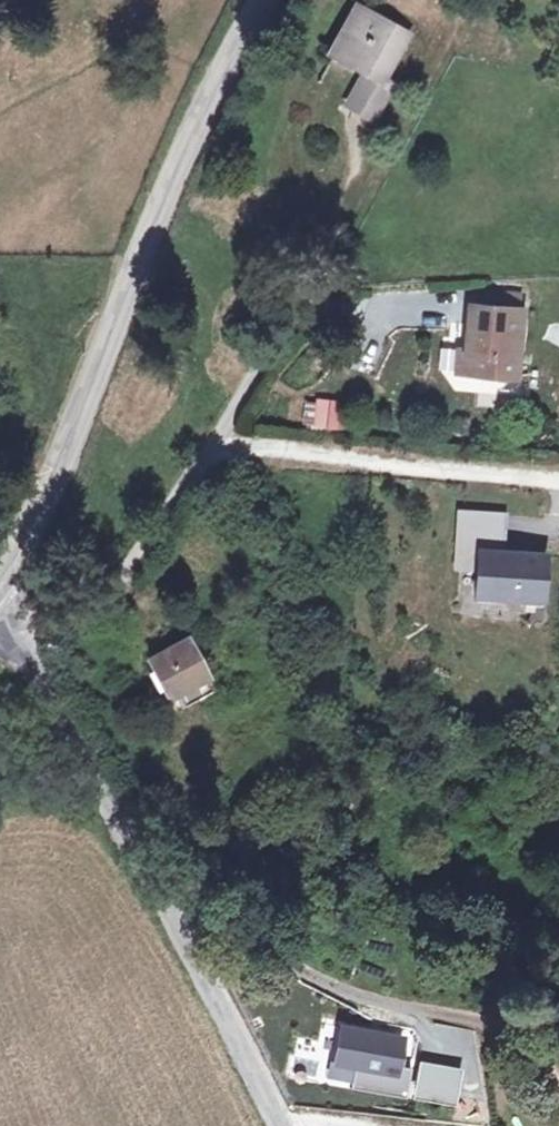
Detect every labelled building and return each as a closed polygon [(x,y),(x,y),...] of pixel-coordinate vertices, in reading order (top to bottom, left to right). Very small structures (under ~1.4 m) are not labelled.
[(387,72),(416,35),(369,0),(364,0),(337,36),(371,61),(387,72)] [(387,72),(371,61),(347,93),(370,110),(395,78),(387,72)] [(516,312),(468,310),(466,373),(513,375),(516,312)] [(345,432),(347,403),(312,401),(310,430),(345,432)] [(499,519),(464,516),(462,533),(498,536),(499,519)] [(498,536),(462,533),(459,572),(476,574),(473,604),(494,606),(494,600),(541,604),(545,560),(496,556),(498,536)] [(203,637),(162,656),(166,667),(159,670),(170,692),(176,689),(183,707),(211,697),(208,688),(222,683),(203,637)] [(402,1040),(342,1029),(336,1062),(356,1065),(353,1083),(408,1094),(412,1070),(402,1068),(397,1067),(400,1052),(402,1040)] [(458,1073),(423,1066),(417,1095),(453,1102),(458,1073)]
